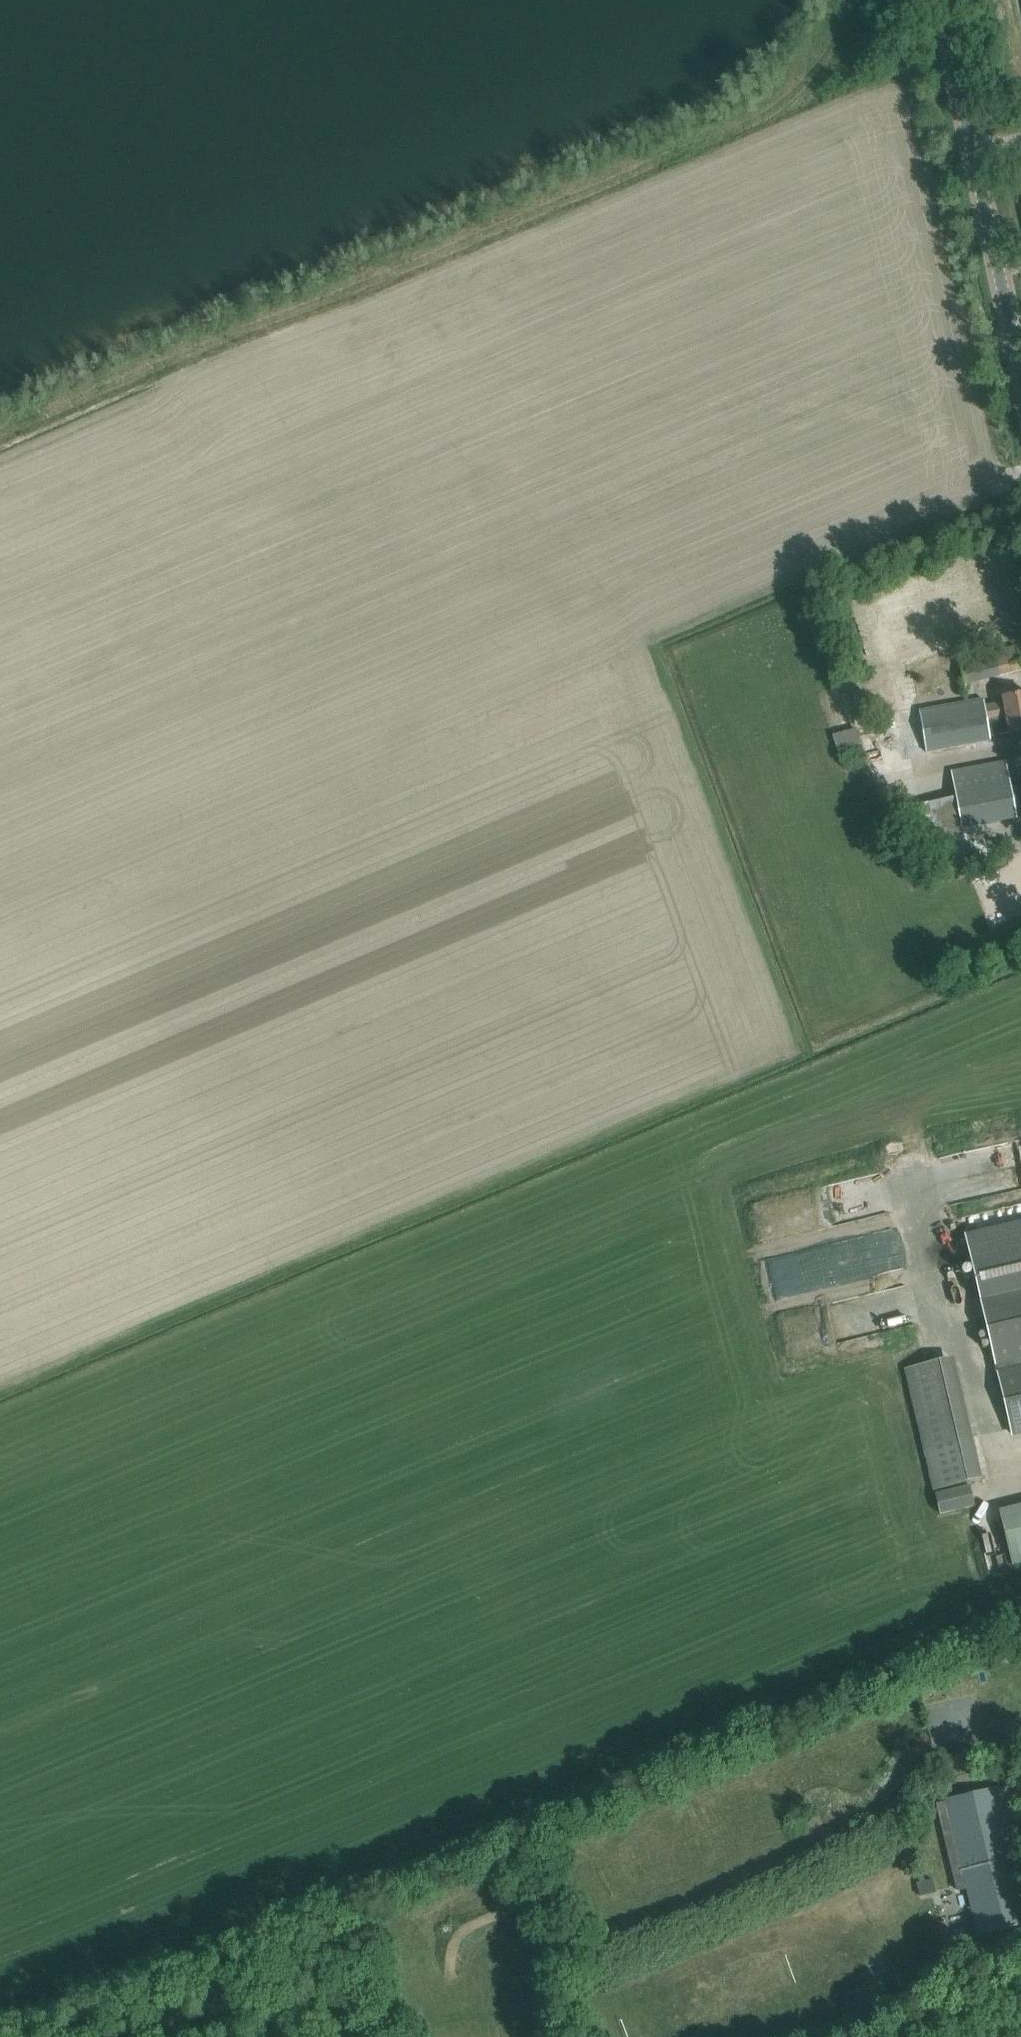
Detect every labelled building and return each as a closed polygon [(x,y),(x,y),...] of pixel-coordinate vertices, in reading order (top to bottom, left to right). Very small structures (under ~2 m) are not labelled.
[(1016,646),(958,661),(964,684),(1020,669),(1020,663),(1016,646)] [(1009,696),(999,698),(999,701),(981,704),(980,698),(917,710),(925,751),(970,742),(990,739),(989,736),(1020,731),(1020,694),(1009,696)] [(859,727),(835,734),(840,751),(864,744),(859,727)] [(1020,817),(1020,784),(1010,786),(1006,760),(951,771),(956,798),(904,808),(913,855),(938,851),(942,871),(988,863),(980,825),(1020,817)] [(965,1236),(980,1298),(996,1368),(1011,1432),(1020,1430),(1020,1223),(965,1236)] [(953,1357),(904,1369),(933,1490),(982,1479),(953,1357)] [(999,1519),(1010,1565),(1020,1563),(1020,1514),(999,1519)] [(998,1789),(998,1788),(946,1800),(946,1802),(937,1804),(957,1890),(966,1888),(978,1934),(999,1929),(1001,1937),(1011,1935),(1008,1927),(1020,1924),(1020,1884),(1020,1882),(1020,1844),(1008,1787),(998,1789)]
